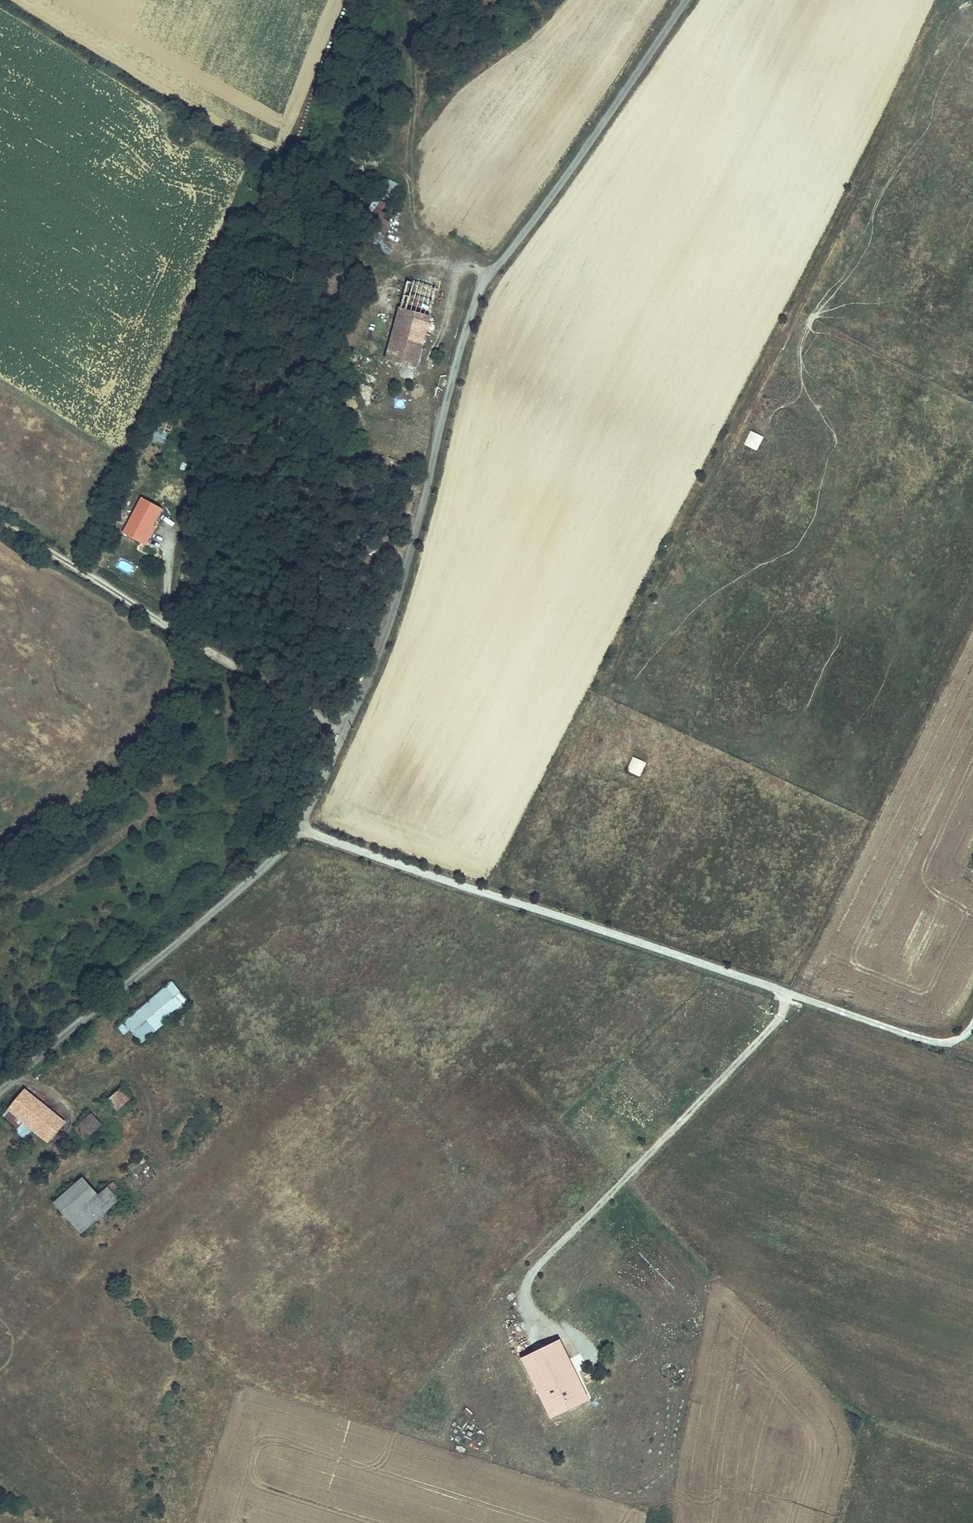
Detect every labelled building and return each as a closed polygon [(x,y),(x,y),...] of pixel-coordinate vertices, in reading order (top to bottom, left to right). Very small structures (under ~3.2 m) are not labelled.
[(388,181),(387,192),(397,194),(398,182),(388,181)] [(378,215),(385,205),(378,201),(362,223),(381,236),(390,224),(378,215)] [(408,280),(392,360),(394,362),(426,367),(442,287),(408,280)] [(757,450),(763,436),(749,430),(743,444),(757,450)] [(153,525),(162,508),(143,498),(124,533),(141,542),(151,524),(153,525)] [(155,526),(153,525),(151,524),(141,542),(145,545),(155,526)] [(632,756),(625,770),(639,777),(646,763),(632,756)] [(170,981),(118,1026),(126,1036),(133,1030),(144,1043),(190,1004),(170,981)] [(29,1089),(5,1116),(23,1132),(30,1124),(51,1142),(68,1123),(29,1089)] [(96,1110),(119,1137),(133,1125),(110,1098),(96,1110)] [(102,1124),(93,1114),(73,1129),(82,1140),(102,1124)] [(55,1203),(69,1219),(99,1193),(86,1177),(55,1203)] [(99,1193),(69,1219),(80,1232),(122,1195),(117,1190),(121,1186),(115,1179),(99,1193)] [(552,1417),(588,1399),(560,1341),(524,1358),(552,1417)]
